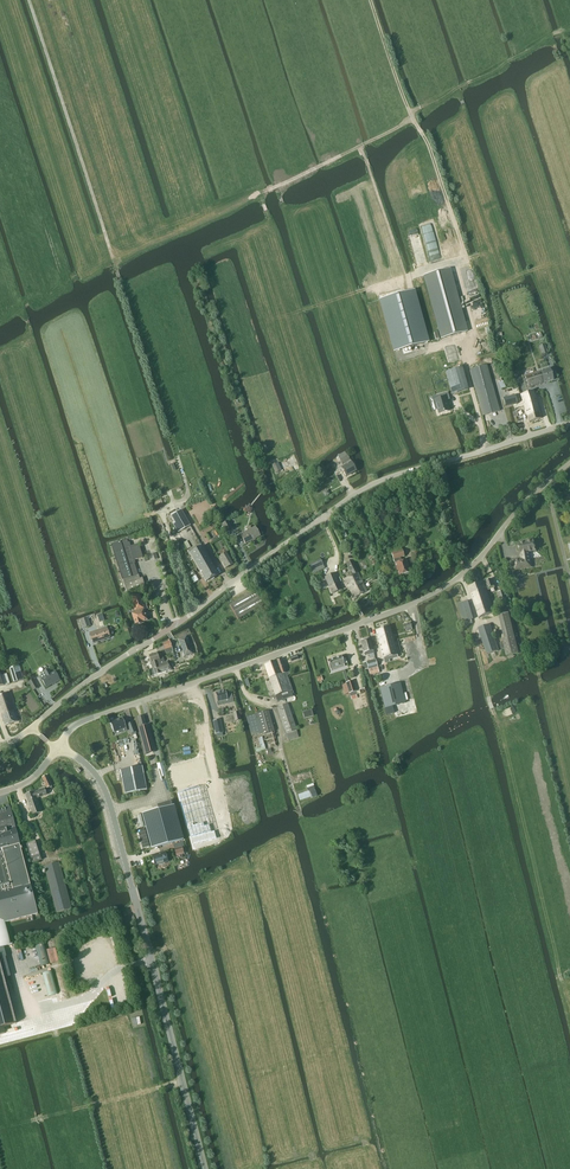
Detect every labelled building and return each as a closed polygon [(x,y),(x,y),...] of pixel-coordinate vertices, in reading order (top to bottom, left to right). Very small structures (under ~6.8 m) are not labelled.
[(424,276),(441,339),(467,332),(449,269),(424,276)] [(428,342),(414,291),(381,300),(395,351),(428,342)] [(542,355),(548,354),(545,344),(539,346),(542,355)] [(482,416),(500,411),(487,365),(470,370),(482,416)] [(462,369),(446,374),(451,396),(469,391),(462,369)] [(542,371),(538,372),(543,384),(553,380),(550,369),(542,371)] [(538,372),(525,377),(528,388),(543,384),(538,372)] [(529,422),(541,419),(533,392),(521,395),(529,422)] [(436,404),(435,404),(436,409),(437,408),(437,409),(439,414),(449,411),(446,401),(449,400),(447,393),(439,395),(440,399),(435,400),(436,404)] [(505,406),(517,403),(515,395),(503,398),(505,406)] [(341,468),(342,468),(346,477),(356,472),(351,463),(349,459),(347,456),(340,460),(342,465),(345,464),(346,465),(341,468)] [(190,525),(181,510),(169,517),(178,532),(190,525)] [(226,532),(230,529),(226,522),(222,525),(226,532)] [(246,544),(260,536),(255,527),(251,529),(250,526),(246,528),(248,531),(241,535),(246,544)] [(134,560),(142,558),(138,544),(129,547),(127,539),(111,544),(123,580),(124,584),(127,592),(145,587),(142,578),(140,579),(139,575),(138,575),(138,574),(134,563),(134,564),(133,561),(134,561),(134,560)] [(536,551),(533,539),(519,543),(522,558),(514,560),(515,570),(530,567),(527,553),(536,551)] [(189,553),(200,571),(212,564),(202,546),(189,553)] [(400,558),(404,557),(402,550),(392,554),(395,564),(399,576),(406,573),(406,575),(409,574),(409,572),(410,572),(406,560),(402,562),(400,558)] [(227,553),(220,557),(219,557),(226,569),(234,564),(227,553)] [(320,560),(309,565),(312,570),(323,565),(320,560)] [(353,576),(344,580),(350,591),(358,586),(356,583),(361,580),(358,573),(353,563),(352,560),(346,563),(348,566),(353,576)] [(200,571),(206,582),(210,580),(211,580),(212,580),(214,578),(214,577),(218,575),(212,564),(200,571)] [(332,594),(342,590),(335,573),(325,577),(332,594)] [(358,586),(350,591),(354,598),(367,591),(362,580),(361,580),(356,583),(358,586)] [(483,582),(469,587),(473,600),(488,595),(486,591),(486,589),(488,588),(487,586),(485,587),(484,584),(483,582)] [(238,620),(264,605),(256,591),(230,605),(238,620)] [(499,593),(501,601),(507,599),(504,591),(499,593)] [(141,622),(147,621),(139,594),(130,597),(135,612),(132,613),(135,625),(142,623),(141,622)] [(488,595),(473,600),(479,617),(494,613),(488,595)] [(463,622),(473,619),(468,601),(458,604),(463,622)] [(90,626),(87,618),(80,620),(82,629),(90,626)] [(487,655),(499,651),(490,624),(478,628),(487,655)] [(106,627),(90,633),(93,642),(100,640),(100,641),(110,638),(109,635),(113,634),(111,628),(107,630),(106,627)] [(390,628),(376,631),(379,644),(393,640),(390,628)] [(404,629),(397,630),(400,637),(406,635),(404,629)] [(504,638),(502,638),(506,656),(518,653),(514,635),(504,638)] [(180,638),(178,639),(179,644),(180,643),(183,653),(184,657),(186,656),(193,653),(192,649),(191,650),(188,640),(187,636),(185,637),(180,639),(180,638)] [(361,642),(365,657),(374,654),(370,639),(369,639),(368,639),(366,639),(365,640),(361,642)] [(393,640),(379,644),(383,660),(397,656),(393,640)] [(164,643),(162,644),(164,650),(172,648),(170,641),(164,643)] [(149,656),(153,669),(159,667),(159,665),(165,663),(163,657),(159,659),(157,654),(149,656)] [(343,661),(341,657),(327,661),(330,670),(330,669),(331,671),(337,670),(336,667),(344,665),(347,664),(346,660),(343,661)] [(287,676),(290,674),(289,672),(286,673),(281,659),(276,661),(280,675),(279,675),(280,679),(287,676)] [(375,660),(366,662),(368,669),(377,667),(375,660)] [(276,661),(264,665),(275,694),(280,692),(275,677),(279,675),(280,675),(276,661)] [(167,662),(165,663),(159,665),(159,667),(153,669),(155,675),(170,670),(167,662)] [(14,682),(23,679),(18,665),(9,668),(14,682)] [(379,673),(378,667),(368,670),(370,676),(379,673)] [(42,675),(40,676),(41,679),(46,688),(59,680),(55,672),(51,674),(50,671),(48,669),(40,673),(42,675)] [(9,684),(6,674),(1,675),(0,672),(0,686),(9,684)] [(294,696),(287,677),(280,679),(279,675),(275,677),(280,692),(275,694),(278,702),(294,696)] [(33,691),(38,688),(34,679),(28,682),(33,691)] [(356,691),(353,681),(346,683),(346,684),(342,685),(345,694),(349,693),(349,694),(351,697),(356,695),(355,692),(356,691)] [(400,684),(380,689),(384,708),(392,707),(405,703),(400,684)] [(217,692),(216,693),(215,694),(217,702),(221,701),(222,705),(233,702),(231,694),(226,695),(226,691),(220,692),(219,692),(217,692)] [(5,726),(17,721),(8,693),(0,696),(0,711),(5,726)] [(288,704),(277,707),(286,734),(288,741),(298,738),(296,731),(297,731),(297,730),(288,704)] [(249,719),(247,720),(256,753),(266,750),(262,735),(274,732),(269,711),(256,714),(257,716),(249,718),(249,719)] [(140,726),(145,724),(143,716),(137,718),(140,726)] [(110,722),(114,732),(126,728),(122,718),(110,722)] [(220,719),(213,721),(215,734),(221,733),(223,733),(220,719)] [(148,726),(138,728),(145,755),(155,752),(148,726)] [(142,766),(120,770),(124,794),(147,789),(142,766)] [(43,779),(41,779),(42,782),(44,781),(47,788),(44,789),(45,790),(52,787),(47,776),(42,778),(43,779)] [(310,792),(299,796),(300,800),(309,797),(311,796),(311,798),(317,796),(313,784),(308,786),(310,791),(309,791),(310,792)] [(178,793),(193,846),(217,839),(215,831),(211,832),(199,787),(178,793)] [(35,798),(35,799),(46,795),(45,790),(44,789),(44,788),(33,792),(25,795),(27,800),(35,798)] [(40,812),(35,799),(35,798),(27,800),(33,815),(40,812)] [(173,805),(142,814),(152,848),(173,842),(183,840),(174,805),(173,805)] [(15,1023),(12,1010),(8,992),(4,979),(10,975),(6,957),(7,956),(3,947),(11,945),(5,922),(37,914),(10,807),(0,810),(0,1027),(15,1023)] [(32,862),(42,860),(36,841),(27,844),(32,862)] [(168,862),(165,852),(152,856),(155,865),(168,862)] [(57,912),(72,908),(59,862),(44,866),(57,912)] [(139,1017),(132,1018),(133,1026),(141,1024),(139,1017)]
